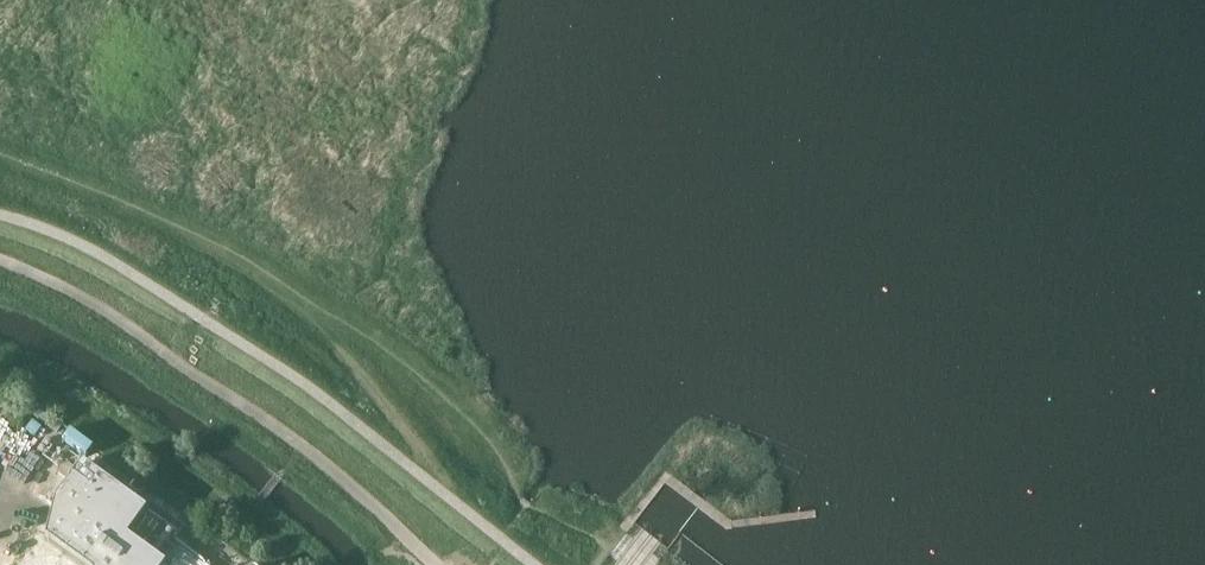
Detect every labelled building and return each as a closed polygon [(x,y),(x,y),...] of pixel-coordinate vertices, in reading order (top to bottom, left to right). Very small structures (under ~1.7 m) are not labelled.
[(165,539),(177,522),(152,504),(146,511),(82,465),(54,502),(45,533),(45,539),(82,564),(201,564),(165,539)]
